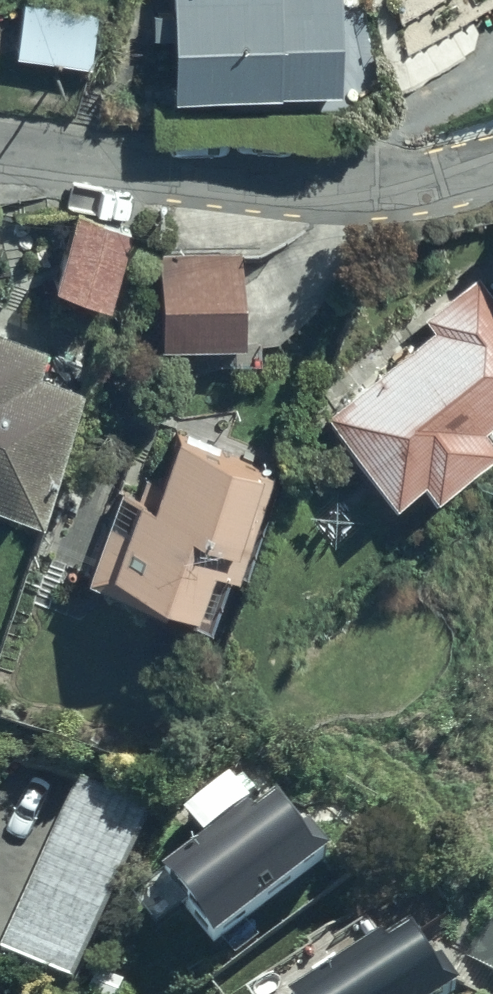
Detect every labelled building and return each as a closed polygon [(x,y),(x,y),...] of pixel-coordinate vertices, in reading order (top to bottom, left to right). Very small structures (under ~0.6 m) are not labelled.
[(59,0),(19,0),(13,45),(88,54),(96,6),(59,0)] [(169,28),(170,81),(340,78),(339,0),(169,0),(148,1),(149,29),(169,28)] [(130,216),(75,196),(50,262),(105,282),(130,216)] [(241,335),(238,248),(158,251),(159,334),(241,335)] [(428,315),(325,398),(390,479),(413,460),(431,483),(492,433),(492,419),(486,411),(492,405),(492,285),(475,262),(421,306),(428,315)] [(37,491),(77,371),(36,357),(44,334),(0,319),(0,479),(37,491)] [(271,448),(173,413),(147,480),(137,476),(124,510),(107,503),(84,563),(155,592),(162,574),(197,588),(215,542),(231,549),(271,448)] [(77,770),(0,938),(0,946),(71,979),(151,804),(77,770)] [(205,849),(166,879),(217,944),(326,859),(277,797),(252,816),(229,787),(184,822),(205,849)] [(458,976),(412,905),(377,928),(363,907),(248,983),(255,993),(430,993),(458,976)] [(468,952),(492,967),(492,910),(468,952)]
